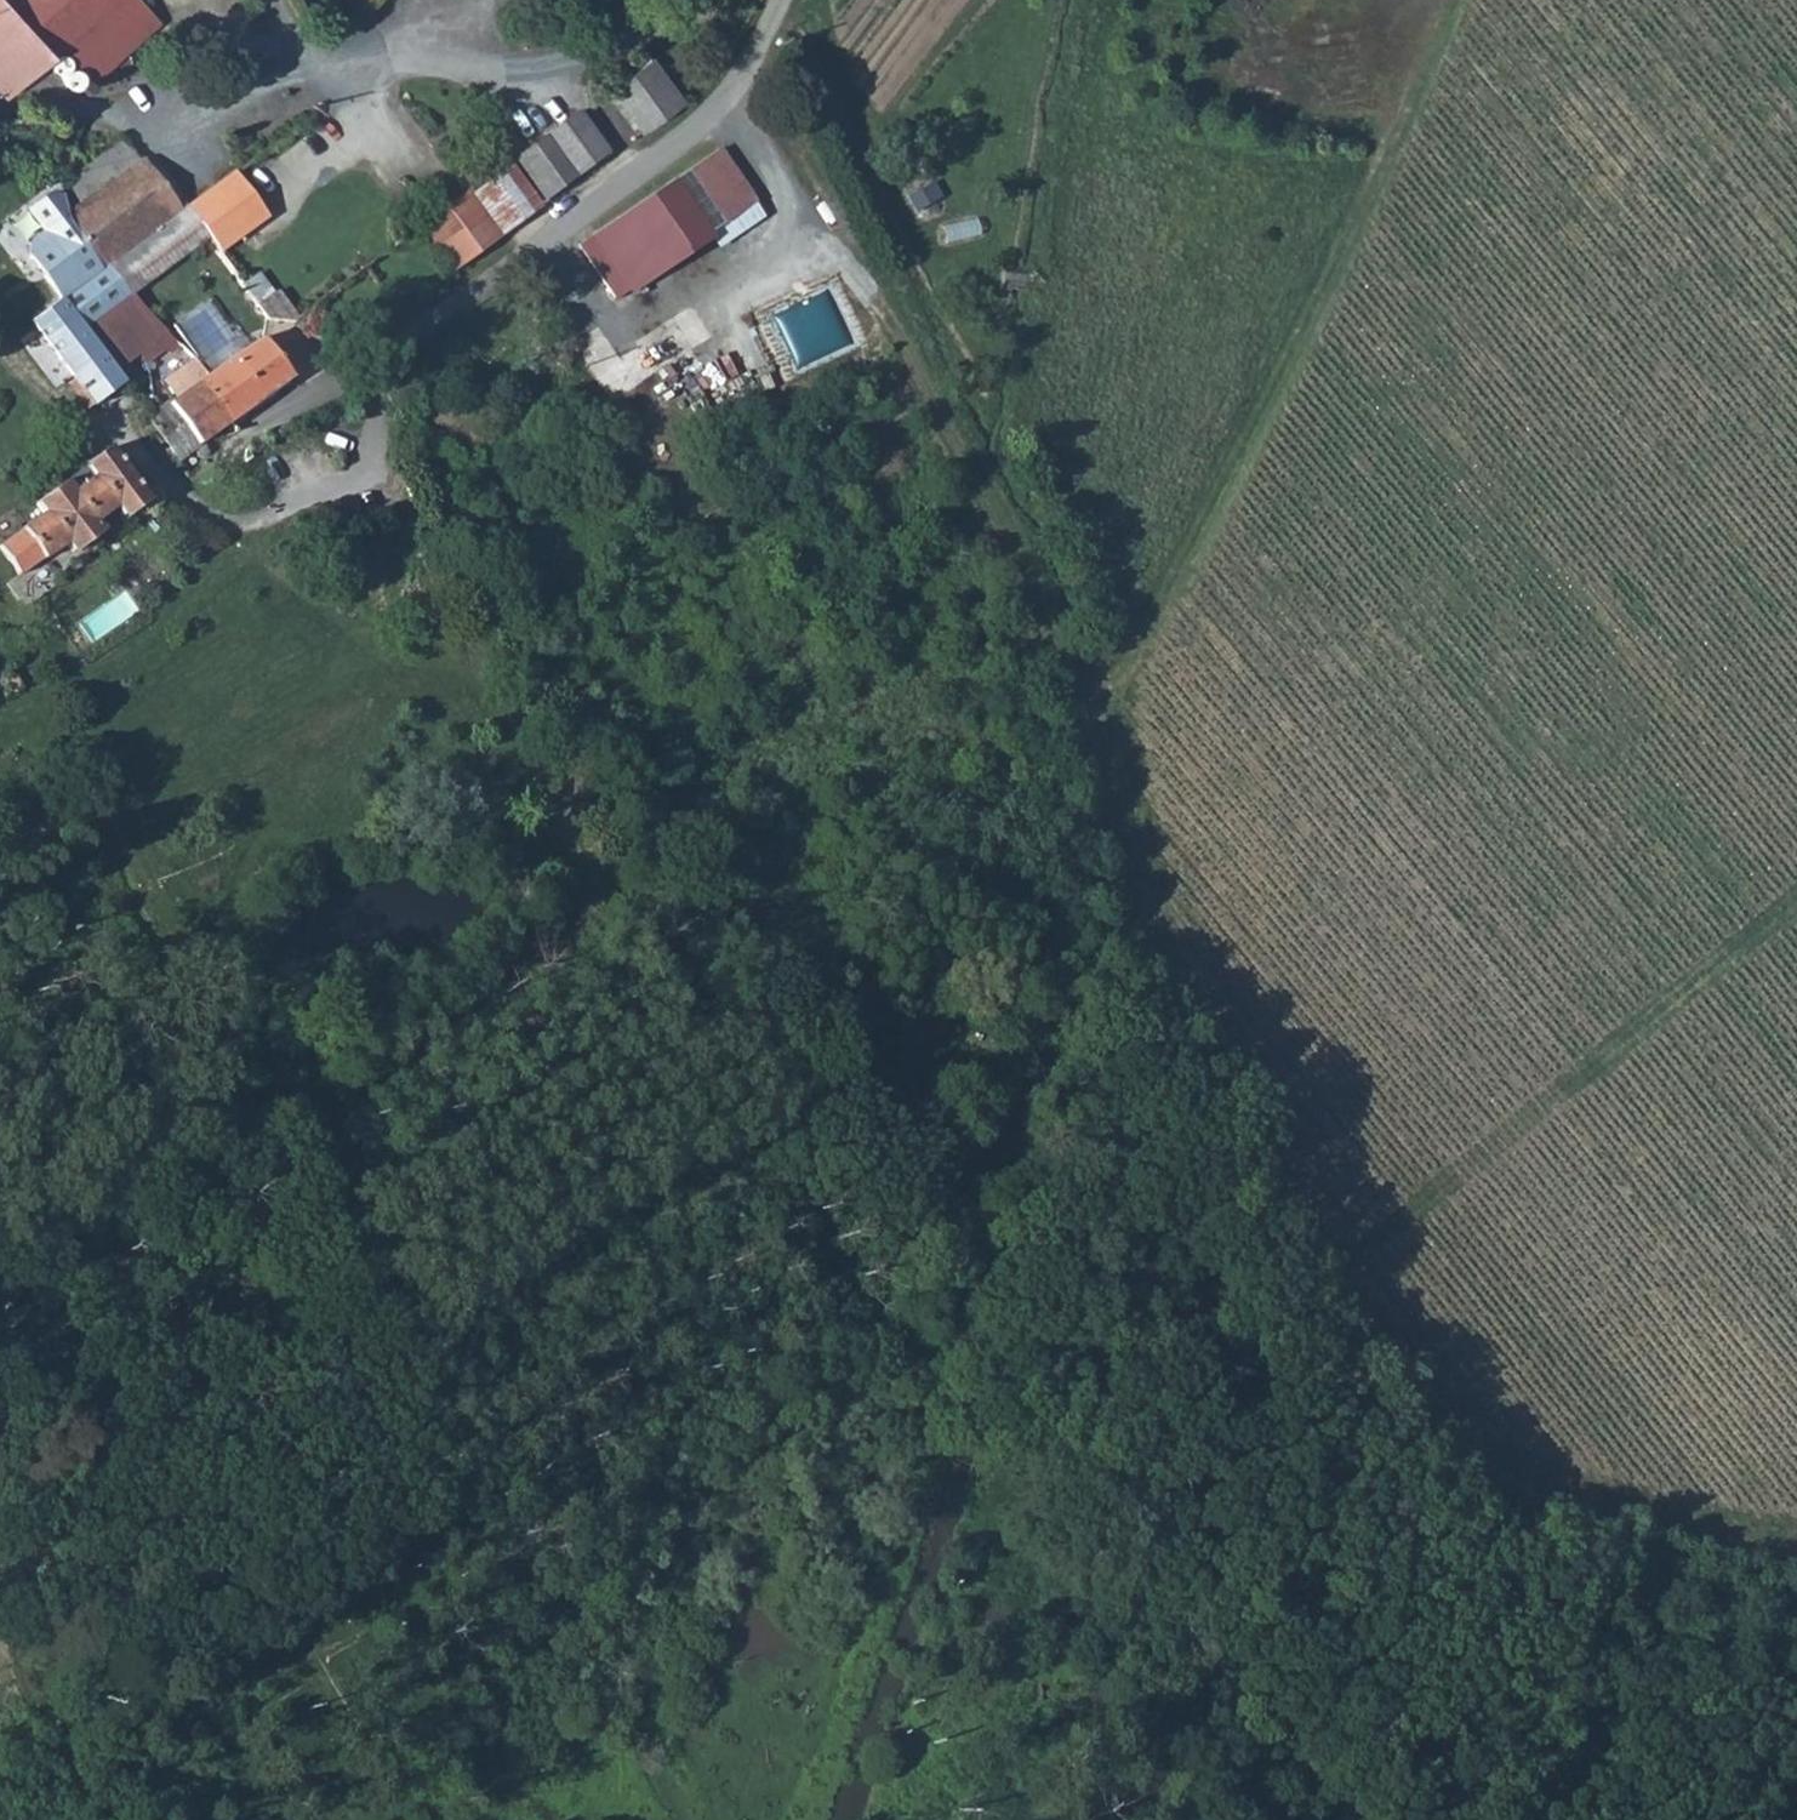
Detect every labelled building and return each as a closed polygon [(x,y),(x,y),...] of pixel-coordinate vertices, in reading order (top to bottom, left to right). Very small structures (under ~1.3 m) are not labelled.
[(2,98),(61,46),(91,81),(159,22),(140,0),(0,0),(0,95),(2,98)] [(652,60),(611,90),(643,134),(684,103),(652,60)] [(577,114),(516,157),(545,198),(606,158),(577,114)] [(112,125),(98,134),(108,145),(121,135),(112,125)] [(132,291),(158,271),(209,235),(187,206),(178,211),(125,142),(70,181),(84,202),(63,216),(122,284),(132,291)] [(719,148),(580,243),(616,296),(756,202),(719,148)] [(508,162),(468,190),(499,234),(539,205),(508,162)] [(209,235),(219,250),(267,217),(236,172),(187,206),(209,235)] [(46,213),(63,211),(63,189),(43,193),(46,213)] [(463,192),(422,221),(456,270),(502,238),(499,234),(468,190),(463,192)] [(60,300),(34,319),(93,403),(123,381),(117,371),(84,325),(116,303),(110,294),(122,284),(63,216),(32,241),(31,258),(60,300)] [(255,273),(241,282),(240,285),(261,317),(295,315),(278,291),(270,295),(255,273)] [(84,325),(117,371),(164,337),(132,291),(122,284),(110,294),(116,303),(84,325)] [(265,338),(207,380),(237,420),(296,381),(265,338)] [(207,380),(193,361),(165,381),(175,397),(160,407),(153,398),(140,407),(182,459),(237,420),(207,380)] [(0,540),(0,547),(19,571),(64,540),(71,549),(147,495),(111,447),(84,466),(92,477),(73,491),(64,481),(36,500),(44,511),(0,540)] [(84,466),(64,481),(73,491),(92,477),(84,466)]
